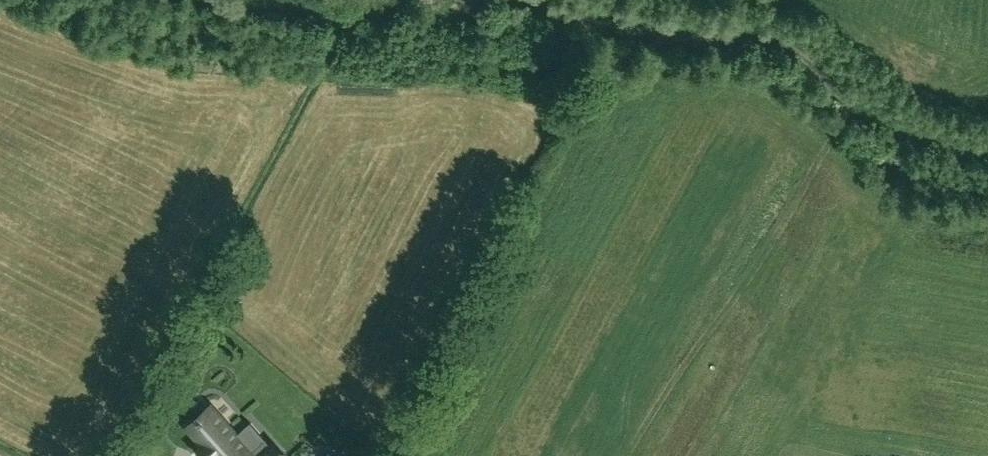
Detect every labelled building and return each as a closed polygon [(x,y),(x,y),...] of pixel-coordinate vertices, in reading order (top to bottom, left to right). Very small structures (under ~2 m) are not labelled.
[(211,413),(189,433),(201,447),(205,450),(201,454),(203,455),(251,455),(211,413)] [(252,455),(279,455),(272,449),(271,450),(265,444),(252,455)]
